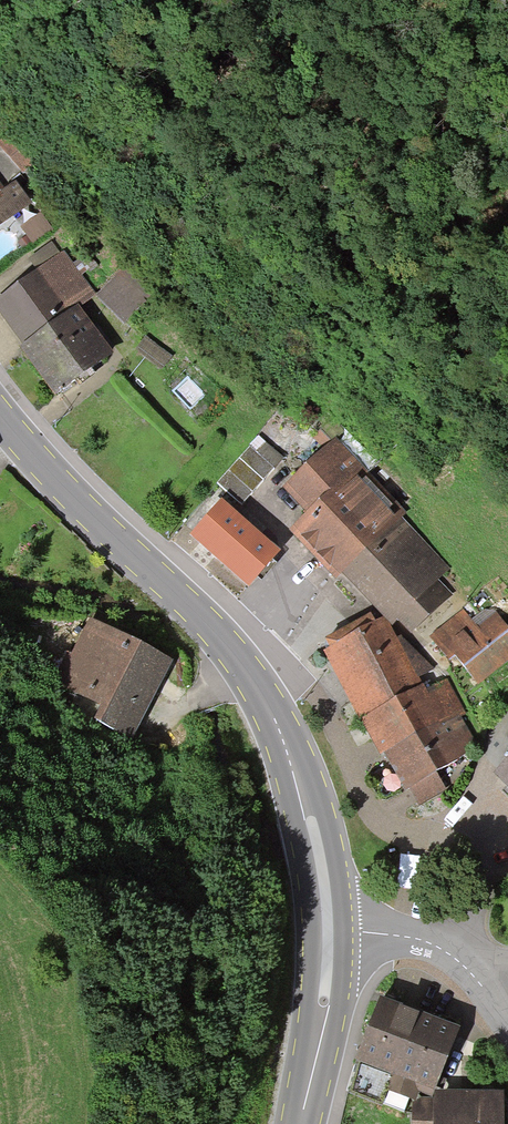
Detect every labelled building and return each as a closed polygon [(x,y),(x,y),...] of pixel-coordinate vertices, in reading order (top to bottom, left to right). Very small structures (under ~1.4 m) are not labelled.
[(8,136),(0,126),(0,144),(8,136)] [(0,144),(0,148),(23,174),(42,157),(17,128),(8,136),(0,144)] [(33,206),(16,183),(4,192),(0,186),(0,230),(33,206)] [(41,213),(21,228),(34,245),(54,230),(41,213)] [(24,346),(80,306),(81,308),(96,296),(64,252),(0,299),(0,313),(24,346)] [(121,272),(96,296),(124,324),(148,298),(121,272)] [(24,346),(19,349),(55,398),(113,354),(81,308),(80,306),(24,346)] [(146,337),(136,350),(161,369),(171,356),(146,337)] [(283,458),(258,436),(249,446),(251,447),(219,483),(242,504),(283,458)] [(365,470),(336,440),(283,490),(304,512),(307,516),(331,493),(335,498),(365,470)] [(402,519),(407,514),(365,470),(335,498),(331,493),(307,516),(289,533),(323,569),(335,582),(343,575),(402,519)] [(281,553),(221,501),(189,537),(249,589),(281,553)] [(402,519),(343,575),(346,579),(383,618),(392,627),(397,638),(401,636),(406,640),(452,597),(439,581),(448,566),(402,519)] [(430,637),(450,662),(454,658),(458,662),(477,685),(507,660),(507,628),(496,612),(478,627),(464,609),(430,637)] [(330,649),(323,652),(359,721),(424,685),(427,691),(447,679),(406,640),(401,636),(397,638),(392,627),(383,618),(363,628),(359,622),(326,640),(330,649)] [(173,662),(90,619),(72,653),(68,651),(53,681),(101,706),(93,722),(131,742),(155,695),(173,662)] [(424,685),(359,721),(380,758),(385,755),(459,715),(461,718),(466,714),(447,679),(427,691),(424,685)] [(459,715),(385,755),(406,793),(410,791),(420,807),(446,791),(436,773),(478,748),(461,718),(459,715)] [(494,777),(507,790),(507,762),(494,777)] [(451,1026),(381,998),(355,1061),(392,1076),(387,1091),(416,1103),(419,1094),(433,1098),(434,1093),(435,1091),(460,1030),(451,1026)] [(435,1091),(434,1093),(433,1098),(419,1094),(416,1103),(414,1113),(413,1123),(506,1123),(507,1095),(476,1093),(435,1091)]
